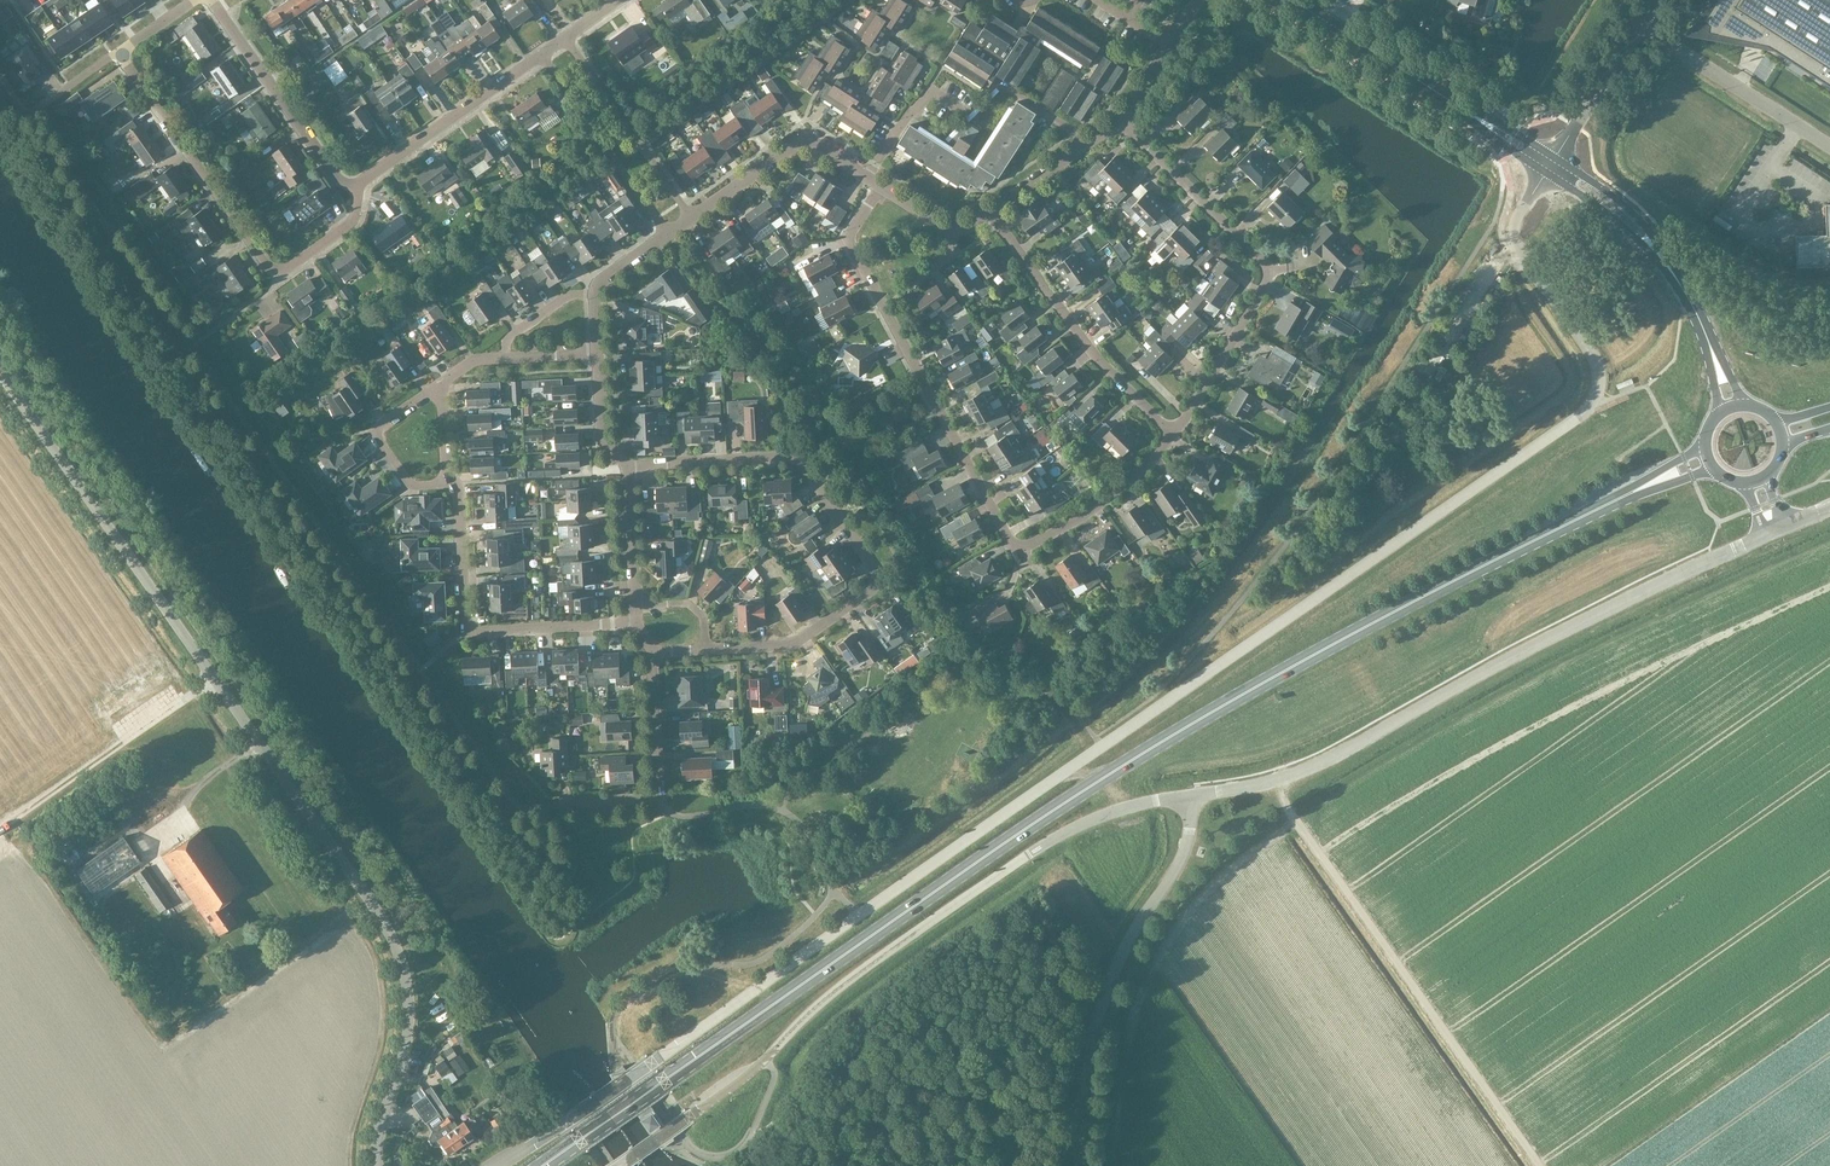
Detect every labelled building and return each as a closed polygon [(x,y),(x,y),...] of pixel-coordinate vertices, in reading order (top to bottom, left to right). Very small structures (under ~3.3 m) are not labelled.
[(84,4),(88,10),(102,30),(112,23),(99,3),(97,0),(89,0),(84,4)] [(133,9),(127,0),(112,0),(117,7),(122,15),(122,16),(133,9)] [(133,9),(143,1),(142,0),(127,0),(133,9)] [(275,8),(288,27),(291,32),(296,28),(292,22),(291,22),(289,19),(297,13),(288,0),(287,0),(275,8)] [(297,13),(304,8),(306,11),(311,8),(306,0),(288,0),(297,13)] [(311,8),(316,5),(314,2),(316,0),(306,0),(311,8)] [(391,3),(394,8),(395,9),(409,0),(395,0),(391,3)] [(532,0),(520,0),(502,12),(512,27),(530,14),(523,4),(526,1),(528,3),(532,0)] [(695,25),(710,14),(700,0),(693,0),(690,3),(688,0),(666,0),(653,9),(660,20),(667,15),(669,18),(683,8),(695,25)] [(887,1),(886,3),(905,15),(912,5),(904,0),(905,0),(886,0),(887,1)] [(945,4),(957,12),(965,0),(948,0),(945,4)] [(1447,0),(1456,6),(1459,2),(1474,7),(1470,21),(1488,26),(1491,17),(1491,16),(1495,14),(1498,9),(1498,4),(1497,0),(1447,0)] [(1696,30),(1767,46),(1829,87),(1829,0),(1715,0),(1696,30)] [(493,14),(484,2),(477,8),(486,20),(493,14)] [(878,11),(876,14),(889,22),(888,25),(895,30),(897,27),(905,15),(886,3),(883,7),(881,6),(878,11)] [(43,9),(41,5),(34,9),(37,14),(43,9)] [(378,11),(381,16),(390,11),(386,6),(378,11)] [(117,7),(110,12),(115,19),(122,15),(117,7)] [(866,19),(864,23),(881,34),(888,25),(889,22),(876,14),(878,11),(871,7),(869,9),(864,17),(866,19)] [(947,58),(946,59),(989,87),(997,74),(1016,86),(1041,49),(1037,47),(1039,41),(1080,67),(1082,64),(1087,67),(1100,47),(1039,7),(1022,33),(1017,29),(1015,33),(990,17),(982,28),(971,21),(947,58)] [(275,8),(263,16),(272,30),(276,36),(288,27),(275,8)] [(78,17),(91,37),(102,30),(88,10),(78,17)] [(728,15),(720,20),(729,33),(748,19),(742,10),(730,19),(728,15)] [(370,17),(374,24),(381,18),(377,12),(370,17)] [(841,20),(844,21),(848,18),(844,12),(838,16),(841,20)] [(444,14),(437,19),(438,21),(459,51),(466,47),(471,56),(485,46),(466,20),(460,24),(468,35),(463,39),(444,14)] [(466,20),(485,46),(497,37),(487,22),(481,26),(473,15),(466,20)] [(958,26),(963,29),(967,24),(954,15),(950,21),(958,26)] [(191,16),(173,28),(179,37),(185,33),(202,58),(217,47),(199,21),(196,23),(191,16)] [(81,44),(91,37),(78,17),(67,24),(81,44)] [(374,24),(370,17),(362,23),(366,29),(374,24)] [(430,38),(424,42),(427,47),(431,53),(446,74),(459,65),(453,56),(459,51),(438,21),(431,26),(448,49),(445,51),(439,41),(437,41),(434,43),(430,38)] [(860,29),(857,33),(863,37),(861,39),(873,47),(881,34),(864,23),(861,21),(858,27),(860,29)] [(67,24),(57,30),(71,50),(81,44),(67,24)] [(71,50),(57,30),(55,26),(44,34),(51,44),(49,45),(54,53),(56,52),(60,58),(71,50)] [(624,36),(613,44),(626,63),(646,49),(649,53),(658,47),(656,44),(649,35),(648,36),(645,31),(637,36),(631,27),(622,34),(624,36)] [(345,34),(349,40),(357,35),(353,29),(345,34)] [(163,38),(167,45),(177,38),(172,32),(163,38)] [(368,32),(357,39),(363,48),(374,41),(368,32)] [(349,40),(345,34),(338,39),(342,45),(349,40)] [(829,38),(824,47),(826,48),(844,60),(850,50),(843,45),(845,43),(834,36),(831,40),(829,38)] [(881,53),(892,60),(900,47),(889,40),(881,53)] [(308,41),(302,43),(306,53),(312,50),(308,41)] [(27,45),(7,58),(14,69),(12,70),(18,78),(20,77),(23,82),(32,77),(31,75),(36,72),(33,66),(39,62),(27,45)] [(321,50),(325,57),(333,51),(329,45),(321,50)] [(817,56),(816,59),(829,68),(827,70),(834,75),(836,72),(839,67),(844,60),(826,48),(823,52),(821,51),(817,56)] [(1490,49),(1487,59),(1497,61),(1500,52),(1490,49)] [(325,57),(321,50),(313,55),(318,62),(325,57)] [(904,50),(895,64),(913,75),(915,77),(920,69),(918,68),(920,64),(915,60),(916,58),(904,50)] [(805,64),(803,68),(821,80),(827,70),(829,68),(816,59),(817,56),(810,52),(808,54),(803,62),(805,64)] [(399,53),(393,57),(399,66),(406,61),(399,53)] [(406,58),(415,70),(422,65),(413,53),(406,58)] [(429,62),(423,67),(434,83),(446,74),(431,53),(426,57),(429,62)] [(333,56),(322,64),(325,69),(323,70),(333,85),(346,76),(333,56)] [(1115,81),(1123,69),(1103,56),(1096,68),(1115,81)] [(211,71),(229,97),(244,86),(226,60),(211,71)] [(296,67),(300,74),(309,68),(304,62),(296,67)] [(677,62),(668,69),(673,76),(682,69),(677,62)] [(395,78),(387,83),(390,87),(389,87),(401,105),(415,95),(411,90),(417,85),(420,83),(406,64),(397,70),(400,74),(395,78)] [(889,72),(886,77),(899,85),(899,86),(906,91),(906,90),(912,81),(910,79),(913,75),(895,64),(891,69),(889,72)] [(799,74),(796,78),(801,81),(800,84),(813,92),(821,80),(803,68),(801,66),(797,73),(799,74)] [(762,81),(770,76),(764,67),(757,72),(762,81)] [(878,72),(872,83),(890,95),(892,91),(895,92),(899,86),(899,85),(886,77),(889,72),(882,67),(878,72)] [(1040,100),(1053,109),(1074,77),(1061,68),(1040,100)] [(1096,68),(1088,80),(1089,80),(1093,83),(1097,86),(1108,93),(1115,81),(1096,68)] [(198,70),(180,84),(186,92),(204,79),(198,70)] [(306,90),(323,81),(318,70),(300,80),(306,90)] [(358,76),(352,80),(359,91),(365,87),(358,76)] [(759,99),(771,116),(782,108),(784,112),(791,107),(771,77),(764,82),(770,91),(759,99)] [(77,92),(61,104),(64,109),(66,112),(80,102),(92,120),(118,102),(115,99),(119,96),(116,92),(120,90),(113,80),(112,81),(98,91),(97,89),(82,99),(77,92)] [(743,92),(750,87),(745,80),(738,85),(743,92)] [(830,85),(823,96),(827,99),(825,101),(832,105),(833,103),(845,85),(837,80),(833,87),(830,85)] [(1077,81),(1069,95),(1089,107),(1097,94),(1093,91),(1089,89),(1085,86),(1077,81)] [(1207,118),(1214,111),(1201,98),(1208,91),(1198,81),(1184,94),(1192,103),(1177,117),(1193,133),(1200,126),(1203,129),(1210,122),(1207,118)] [(389,87),(390,87),(387,82),(373,92),(371,89),(364,93),(377,113),(384,108),(388,114),(401,105),(389,87)] [(825,82),(816,95),(821,98),(830,85),(825,82)] [(866,92),(871,95),(873,97),(874,97),(872,100),(883,106),(885,102),(887,103),(892,96),(890,95),(872,83),(866,92)] [(845,85),(833,103),(837,106),(836,108),(843,112),(845,114),(854,101),(856,103),(861,96),(856,92),(854,91),(845,85)] [(345,114),(347,117),(341,121),(348,132),(354,127),(358,134),(360,133),(361,135),(367,130),(366,129),(371,125),(358,106),(364,102),(357,92),(347,100),(353,109),(345,114)] [(723,95),(728,102),(732,99),(727,92),(723,95)] [(540,122),(555,112),(550,105),(547,107),(537,93),(511,111),(521,125),(525,130),(538,120),(540,122)] [(741,98),(735,102),(756,132),(762,128),(759,123),(771,116),(759,99),(755,93),(744,101),(741,98)] [(1080,121),(1089,107),(1069,95),(1060,108),(1080,121)] [(872,100),(869,105),(881,112),(885,107),(883,106),(872,100)] [(1032,121),(1037,114),(1016,100),(975,166),(909,124),(896,144),(903,149),(902,150),(958,186),(960,183),(967,188),(970,183),(976,187),(982,186),(985,180),(990,183),(995,176),(997,177),(1033,121),(1032,121)] [(843,112),(838,119),(849,126),(850,124),(854,126),(866,109),(856,103),(854,101),(845,114),(843,112)] [(723,124),(735,141),(746,133),(749,137),(756,132),(735,102),(728,107),(734,116),(723,124)] [(256,103),(241,113),(250,126),(246,129),(252,138),(256,135),(259,140),(274,129),(256,103)] [(706,117),(714,112),(709,105),(702,110),(706,117)] [(854,126),(853,128),(859,132),(860,130),(864,133),(867,128),(870,130),(878,117),(866,109),(854,126)] [(1206,146),(1221,160),(1238,143),(1227,133),(1238,122),(1227,112),(1216,123),(1223,129),(1206,146)] [(227,115),(220,119),(225,126),(232,122),(227,115)] [(695,123),(691,118),(684,123),(687,128),(695,123)] [(132,121),(118,130),(122,135),(123,137),(125,135),(145,164),(162,153),(156,144),(154,145),(139,124),(136,126),(132,121)] [(952,147),(962,154),(978,130),(967,123),(958,132),(960,135),(952,147)] [(709,127),(702,132),(723,162),(730,157),(724,148),(735,141),(723,124),(712,132),(709,127)] [(239,140),(245,135),(238,127),(232,131),(239,140)] [(485,163),(501,152),(485,129),(471,140),(477,149),(463,158),(470,169),(483,160),(485,163)] [(103,141),(111,153),(118,148),(114,141),(122,135),(118,130),(103,141)] [(674,130),(667,135),(670,140),(677,135),(674,130)] [(702,146),(691,154),(703,170),(714,162),(716,166),(723,162),(702,132),(695,137),(702,146)] [(1268,143),(1264,139),(1258,145),(1263,149),(1268,143)] [(296,172),(301,168),(284,144),(272,153),(278,162),(274,165),(278,172),(283,169),(288,177),(284,180),(289,187),(301,179),(296,172)] [(504,157),(518,178),(529,171),(515,150),(504,157)] [(1238,164),(1263,189),(1276,175),(1252,151),(1238,164)] [(703,170),(691,154),(680,161),(674,152),(667,157),(687,187),(694,182),(692,178),(703,170)] [(1108,182),(1124,165),(1115,156),(1103,169),(1097,163),(1084,176),(1099,191),(1108,182)] [(1287,171),(1293,164),(1287,158),(1281,165),(1287,171)] [(540,159),(531,159),(532,168),(540,168),(540,159)] [(442,160),(418,177),(428,192),(430,196),(445,186),(446,187),(458,178),(453,171),(451,173),(442,160)] [(1298,166),(1302,171),(1306,167),(1301,163),(1298,166)] [(1124,165),(1108,182),(1113,188),(1108,194),(1118,204),(1127,194),(1122,189),(1126,185),(1135,176),(1124,165)] [(139,180),(130,187),(138,199),(147,192),(160,183),(170,197),(174,194),(178,201),(187,195),(182,188),(174,177),(177,175),(171,166),(154,179),(150,173),(139,180)] [(609,167),(599,174),(604,181),(608,179),(614,174),(609,167)] [(1284,181),(1291,187),(1303,176),(1296,169),(1284,181)] [(803,192),(815,201),(828,180),(815,172),(810,179),(798,171),(785,191),(798,200),(803,192)] [(306,198),(290,209),(302,225),(329,207),(321,196),(329,191),(319,176),(308,183),(314,192),(306,198)] [(596,186),(602,181),(599,176),(592,181),(596,186)] [(828,180),(815,201),(828,209),(824,217),(837,225),(846,211),(833,203),(842,189),(828,180)] [(268,189),(274,198),(285,190),(279,182),(268,189)] [(505,193),(499,185),(487,193),(494,201),(505,193)] [(576,192),(580,199),(589,193),(585,186),(576,192)] [(447,195),(457,208),(468,200),(459,187),(447,195)] [(1135,193),(1121,207),(1136,221),(1141,216),(1158,199),(1149,190),(1140,199),(1135,193)] [(1268,207),(1289,228),(1304,213),(1283,192),(1268,207)] [(578,200),(574,194),(565,200),(570,206),(578,200)] [(614,215),(627,232),(637,225),(628,211),(634,207),(625,195),(619,199),(609,206),(614,215)] [(785,196),(781,199),(786,207),(791,204),(785,196)] [(767,198),(756,206),(768,223),(772,229),(783,222),(790,217),(781,205),(775,210),(767,198)] [(1046,205),(1042,199),(1041,198),(1023,211),(1028,218),(1023,221),(1033,234),(1053,219),(1044,207),(1046,205)] [(1158,199),(1141,216),(1147,221),(1142,227),(1151,237),(1162,227),(1155,221),(1168,209),(1158,199)] [(169,205),(162,210),(166,216),(178,207),(173,200),(168,204),(169,205)] [(1798,266),(1829,265),(1829,203),(1826,203),(1827,239),(1824,239),(1824,235),(1818,235),(1818,238),(1815,238),(1815,234),(1796,235),(1798,266)] [(616,240),(627,232),(614,215),(609,206),(598,213),(595,208),(588,213),(592,218),(601,230),(607,226),(616,240)] [(768,223),(756,206),(744,214),(752,226),(747,230),(755,242),(772,230),(768,223)] [(545,214),(549,219),(558,213),(554,208),(545,214)] [(186,221),(203,246),(219,235),(202,210),(193,216),(188,209),(175,217),(180,224),(186,221)] [(1082,210),(1076,214),(1082,223),(1088,219),(1082,210)] [(372,235),(382,251),(411,231),(401,216),(391,223),(391,222),(372,235)] [(581,238),(593,255),(604,248),(595,235),(601,230),(592,218),(585,222),(591,231),(581,238)] [(1175,250),(1192,232),(1182,223),(1170,235),(1164,230),(1154,240),(1159,245),(1154,250),(1164,260),(1175,249),(1175,250)] [(1309,242),(1308,243),(1326,260),(1328,262),(1330,262),(1334,262),(1335,273),(1332,274),(1330,274),(1329,275),(1329,276),(1330,277),(1326,283),(1325,283),(1324,284),(1343,294),(1342,293),(1347,285),(1349,272),(1364,274),(1365,274),(1364,267),(1365,267),(1366,266),(1366,264),(1366,262),(1364,261),(1363,261),(1362,253),(1361,254),(1361,255),(1350,256),(1337,242),(1339,240),(1340,240),(1341,239),(1326,225),(1325,225),(1326,227),(1310,242),(1309,242)] [(717,234),(735,259),(741,254),(743,257),(754,249),(743,233),(737,238),(729,226),(717,234)] [(1105,237),(1113,244),(1120,237),(1112,230),(1105,237)] [(1192,232),(1175,250),(1180,255),(1173,262),(1183,272),(1195,260),(1189,255),(1201,242),(1192,232)] [(803,233),(792,240),(797,247),(808,240),(803,233)] [(157,240),(154,234),(149,238),(152,243),(157,240)] [(735,259),(717,234),(706,242),(714,254),(708,258),(720,276),(731,268),(728,264),(735,259)] [(417,235),(412,238),(417,245),(422,242),(417,235)] [(593,255),(581,238),(571,245),(565,237),(559,241),(568,254),(573,250),(583,263),(593,255)] [(1056,265),(1064,276),(1081,264),(1077,258),(1087,251),(1078,239),(1066,248),(1071,254),(1056,265)] [(502,245),(508,253),(514,248),(508,240),(502,245)] [(548,261),(560,279),(571,271),(562,258),(568,254),(559,241),(551,247),(557,255),(548,261)] [(353,248),(332,263),(342,277),(345,282),(357,273),(358,275),(367,269),(362,263),(362,262),(353,248)] [(1126,249),(1119,254),(1124,262),(1131,257),(1126,249)] [(999,269),(1007,281),(1013,276),(1002,260),(996,265),(986,250),(974,258),(987,277),(999,269)] [(777,251),(766,259),(771,266),(781,258),(777,251)] [(1205,276),(1208,272),(1202,266),(1213,256),(1208,251),(1194,264),(1205,276)] [(542,253),(526,264),(534,277),(540,273),(549,286),(560,279),(548,261),(542,253)] [(803,266),(818,294),(830,288),(831,289),(835,286),(829,274),(837,270),(828,253),(803,266)] [(226,286),(232,294),(249,282),(238,266),(240,265),(234,256),(215,269),(220,276),(222,275),(228,285),(226,286)] [(191,265),(201,279),(211,272),(201,257),(191,265)] [(474,264),(479,271),(487,266),(481,259),(474,264)] [(1210,283),(1230,297),(1239,285),(1228,277),(1233,269),(1221,260),(1212,272),(1216,275),(1210,283)] [(512,279),(511,280),(527,302),(538,294),(528,281),(534,277),(526,264),(518,270),(520,274),(512,279)] [(1081,264),(1064,276),(1072,287),(1089,274),(1081,264)] [(796,265),(789,268),(804,295),(810,292),(796,265)] [(174,277),(180,284),(195,273),(190,266),(174,277)] [(1104,276),(1097,267),(1090,272),(1097,281),(1104,276)] [(961,268),(949,276),(959,290),(962,294),(969,289),(974,286),(978,292),(982,298),(989,292),(978,276),(971,282),(961,268)] [(670,301),(684,291),(668,269),(655,279),(656,281),(632,298),(634,302),(645,306),(664,293),(670,301)] [(1186,275),(1178,282),(1184,288),(1192,281),(1186,275)] [(1048,283),(1053,292),(1062,286),(1057,277),(1048,283)] [(320,301),(332,293),(321,278),(313,284),(309,279),(298,287),(301,290),(288,300),(293,308),(292,308),(301,321),(310,314),(311,309),(308,304),(318,298),(320,301)] [(1111,278),(1098,288),(1103,295),(1106,293),(1116,285),(1111,278)] [(499,283),(492,288),(507,310),(513,305),(516,309),(527,302),(511,280),(501,287),(499,283)] [(464,314),(463,316),(465,318),(469,323),(471,324),(474,321),(475,319),(476,318),(480,324),(497,312),(488,299),(495,294),(486,282),(479,287),(483,293),(467,304),(471,311),(470,311),(467,311),(464,314)] [(1192,299),(1204,309),(1209,302),(1221,310),(1230,297),(1210,283),(1201,295),(1198,292),(1192,299)] [(936,285),(915,300),(926,315),(941,305),(948,315),(960,307),(955,300),(952,295),(945,299),(936,285)] [(358,305),(346,286),(338,291),(351,310),(358,305)] [(830,288),(818,294),(814,297),(829,325),(853,312),(844,295),(836,300),(831,289),(830,288)] [(691,289),(683,295),(696,313),(687,319),(689,321),(699,325),(711,317),(691,289)] [(437,300),(443,297),(440,291),(434,295),(437,300)] [(1087,307),(1094,318),(1114,303),(1106,293),(1103,295),(1087,307)] [(432,298),(419,307),(424,314),(428,311),(437,305),(432,298)] [(1137,306),(1142,313),(1153,305),(1149,298),(1145,301),(1137,306)] [(1190,308),(1179,319),(1197,336),(1208,325),(1198,315),(1204,309),(1192,299),(1187,305),(1190,308)] [(787,301),(778,306),(782,313),(791,308),(787,301)] [(1017,326),(1028,317),(1019,305),(1017,306),(1014,302),(999,314),(1008,325),(999,332),(1007,343),(1016,336),(1020,333),(1020,332),(1021,332),(1017,326)] [(1114,303),(1094,318),(1102,328),(1114,319),(1119,326),(1134,315),(1125,303),(1118,309),(1114,303)] [(1316,323),(1323,312),(1308,303),(1303,310),(1291,303),(1276,328),(1297,341),(1309,320),(1316,323)] [(341,319),(349,314),(343,305),(335,310),(341,319)] [(422,330),(439,353),(454,342),(445,330),(451,325),(437,305),(428,311),(435,321),(422,330)] [(628,346),(646,345),(646,333),(663,332),(662,313),(642,307),(638,321),(626,322),(623,323),(624,339),(627,339),(628,346)] [(815,310),(808,313),(814,329),(820,326),(815,310)] [(287,352),(276,336),(291,326),(282,312),(267,322),(266,321),(253,330),(274,361),(287,352)] [(962,327),(972,321),(967,314),(958,320),(962,327)] [(669,316),(666,322),(675,325),(677,320),(669,316)] [(1334,318),(1329,327),(1337,331),(1342,323),(1334,318)] [(1197,336),(1179,319),(1172,326),(1169,323),(1160,333),(1171,344),(1176,338),(1186,347),(1197,336)] [(409,329),(412,334),(417,330),(414,325),(409,329)] [(985,326),(978,331),(983,336),(989,332),(985,326)] [(1023,336),(1019,340),(1026,348),(1016,355),(1024,365),(1039,353),(1035,348),(1046,339),(1036,327),(1023,336)] [(963,356),(958,346),(969,341),(963,329),(946,338),(949,345),(936,352),(943,366),(963,356)] [(1087,335),(1090,340),(1100,334),(1097,330),(1087,335)] [(1148,352),(1165,369),(1174,360),(1162,348),(1168,342),(1156,330),(1150,336),(1149,336),(1145,340),(1152,347),(1148,352)] [(307,341),(301,333),(292,339),(298,348),(307,341)] [(973,347),(981,343),(976,334),(968,338),(973,347)] [(813,340),(800,347),(805,357),(818,350),(813,340)] [(850,372),(867,372),(874,360),(867,345),(852,345),(843,359),(850,372)] [(390,361),(379,369),(392,386),(408,375),(404,369),(411,364),(407,359),(399,347),(391,352),(386,356),(390,361)] [(1055,377),(1050,371),(1063,362),(1053,349),(1037,362),(1042,369),(1035,375),(1043,386),(1055,377)] [(631,368),(631,375),(655,374),(655,365),(661,364),(660,352),(645,353),(645,360),(629,361),(629,368),(631,368)] [(975,352),(964,358),(967,365),(979,358),(975,352)] [(1165,369),(1148,352),(1139,361),(1156,378),(1165,369)] [(1260,355),(1248,376),(1268,387),(1272,380),(1281,385),(1293,366),(1272,353),(1268,360),(1260,355)] [(1126,361),(1130,364),(1136,358),(1132,354),(1126,361)] [(358,358),(353,362),(358,369),(363,365),(358,358)] [(991,361),(994,367),(999,364),(996,358),(991,361)] [(699,360),(694,365),(699,370),(700,368),(703,365),(700,362),(699,360)] [(958,369),(949,375),(956,389),(975,379),(967,365),(958,369)] [(1442,366),(1434,378),(1439,382),(1447,369),(1442,366)] [(1072,394),(1082,387),(1072,374),(1069,376),(1065,370),(1049,383),(1063,401),(1068,407),(1076,398),(1072,394)] [(1310,380),(1310,381),(1310,382),(1310,383),(1311,383),(1311,384),(1312,385),(1313,385),(1313,386),(1314,386),(1315,386),(1316,386),(1317,386),(1318,386),(1319,386),(1319,385),(1325,376),(1315,370),(1310,380)] [(964,403),(970,414),(989,404),(985,397),(992,393),(988,385),(999,379),(995,371),(976,381),(980,389),(981,389),(982,392),(964,403)] [(344,414),(346,418),(364,406),(354,392),(361,386),(351,372),(339,381),(344,388),(333,396),(337,402),(330,407),(335,418),(344,414)] [(701,372),(700,372),(700,380),(711,380),(710,372),(701,372)] [(733,372),(733,381),(744,381),(744,372),(733,372)] [(655,374),(631,375),(632,382),(630,383),(630,390),(647,389),(647,396),(662,396),(661,376),(656,376),(655,374)] [(880,374),(863,383),(867,390),(884,381),(880,374)] [(575,385),(557,386),(557,379),(538,380),(538,387),(543,387),(543,394),(553,393),(553,401),(576,400),(575,385)] [(467,391),(468,405),(501,403),(500,382),(484,383),(485,390),(467,391)] [(858,386),(853,389),(857,396),(862,393),(858,386)] [(1228,410),(1245,420),(1257,399),(1241,389),(1228,410)] [(521,395),(512,396),(512,404),(522,404),(521,395)] [(632,420),(632,426),(657,425),(656,412),(662,412),(662,404),(662,397),(653,398),(654,404),(647,405),(647,412),(633,413),(634,420),(632,420)] [(833,397),(832,405),(841,405),(841,397),(833,397)] [(1072,414),(1068,418),(1080,429),(1086,423),(1102,407),(1092,397),(1077,412),(1076,410),(1072,414)] [(277,398),(270,404),(273,408),(280,403),(277,398)] [(1262,405),(1277,413),(1281,406),(1266,398),(1262,405)] [(741,422),(745,424),(745,435),(766,434),(765,432),(767,432),(767,423),(765,423),(764,409),(758,409),(757,400),(727,402),(728,422),(741,422)] [(707,416),(699,417),(700,442),(715,441),(714,433),(721,432),(720,402),(706,403),(707,416)] [(989,404),(970,414),(976,426),(991,418),(995,426),(1009,419),(1002,405),(992,411),(989,404)] [(524,416),(532,415),(532,406),(524,407),(524,416)] [(468,415),(469,429),(492,428),(491,420),(501,419),(501,417),(511,416),(510,408),(481,409),(481,414),(468,415)] [(554,410),(554,425),(577,424),(577,409),(554,410)] [(1057,420),(1062,425),(1068,418),(1072,414),(1067,409),(1057,420)] [(700,442),(699,417),(689,417),(689,411),(676,412),(677,427),(685,427),(686,443),(700,442)] [(1011,420),(1006,424),(997,430),(1003,439),(988,449),(995,460),(1019,443),(1016,438),(1021,434),(1011,420)] [(1039,421),(1033,425),(1037,431),(1043,427),(1039,421)] [(1058,422),(1052,428),(1057,434),(1063,428),(1058,422)] [(1107,443),(1122,457),(1136,442),(1117,424),(1111,429),(1105,424),(1092,437),(1102,448),(1107,443)] [(657,425),(632,426),(633,432),(634,432),(635,439),(643,439),(644,446),(649,446),(665,445),(664,437),(658,437),(657,425)] [(1248,448),(1255,436),(1240,427),(1236,435),(1219,425),(1209,442),(1230,454),(1237,442),(1248,448)] [(524,429),(525,441),(543,440),(542,429),(524,429)] [(493,452),(493,443),(499,443),(498,439),(505,439),(505,430),(487,431),(487,438),(469,439),(470,454),(493,452)] [(1043,430),(1037,434),(1044,445),(1050,441),(1043,430)] [(555,435),(555,449),(579,448),(578,433),(555,435)] [(915,465),(923,479),(946,467),(937,451),(929,455),(921,441),(898,453),(907,470),(915,465)] [(320,456),(336,480),(366,459),(355,443),(337,456),(331,448),(320,456)] [(1013,464),(1019,471),(1037,459),(1028,446),(1023,449),(1019,443),(1013,447),(995,460),(1003,471),(1013,464)] [(1073,467),(1060,447),(1051,453),(1064,473),(1073,467)] [(560,468),(580,467),(579,453),(556,454),(556,462),(545,463),(546,476),(560,475),(560,468)] [(882,461),(888,471),(897,466),(891,456),(882,461)] [(507,471),(494,472),(493,457),(471,458),(471,473),(489,472),(489,479),(508,478),(507,471)] [(1197,486),(1213,495),(1229,468),(1213,459),(1206,470),(1195,464),(1188,476),(1199,483),(1197,486)] [(1018,492),(1025,503),(1047,487),(1040,477),(1046,473),(1040,465),(1021,477),(1027,485),(1018,492)] [(1070,473),(1074,478),(1081,473),(1077,468),(1070,473)] [(1253,485),(1256,480),(1243,472),(1240,477),(1253,485)] [(356,482),(344,490),(345,492),(360,514),(390,494),(379,478),(361,490),(356,482)] [(765,496),(766,505),(781,504),(781,507),(787,516),(803,504),(797,496),(791,496),(790,479),(782,480),(782,481),(764,482),(765,489),(765,496)] [(567,495),(567,501),(591,499),(590,488),(572,489),(572,480),(555,481),(555,490),(558,490),(558,493),(567,495)] [(484,494),(485,507),(507,506),(516,506),(515,483),(501,483),(501,493),(484,494)] [(928,485),(916,491),(925,509),(937,502),(944,516),(969,503),(958,483),(934,496),(928,485)] [(738,511),(739,518),(747,518),(746,500),(736,500),(735,485),(708,486),(709,505),(733,504),(733,511),(738,511)] [(1184,490),(1176,496),(1168,485),(1153,496),(1167,515),(1182,505),(1183,507),(1197,527),(1205,521),(1184,490)] [(341,486),(337,489),(340,495),(345,492),(344,490),(341,486)] [(686,487),(671,488),(672,512),(673,512),(673,518),(686,517),(686,520),(699,520),(699,511),(701,511),(700,493),(689,493),(689,495),(686,495),(686,487)] [(1047,487),(1025,503),(1033,514),(1046,504),(1051,512),(1070,499),(1064,492),(1055,498),(1047,487)] [(672,512),(671,488),(656,489),(657,505),(646,505),(647,521),(658,520),(658,512),(672,512)] [(744,492),(745,497),(756,493),(754,488),(744,492)] [(1002,491),(1008,502),(1015,498),(1010,488),(1002,491)] [(903,498),(896,502),(898,507),(900,509),(907,505),(903,498)] [(404,501),(405,520),(413,520),(413,525),(411,525),(411,529),(413,529),(413,535),(417,535),(418,537),(428,536),(428,519),(441,518),(440,499),(404,501)] [(591,499),(567,501),(567,506),(559,509),(559,512),(557,513),(557,519),(574,518),(574,512),(591,511),(591,499)] [(507,506),(485,507),(486,521),(502,520),(502,529),(523,528),(539,527),(539,519),(539,517),(534,517),(522,518),(508,519),(507,506)] [(805,510),(803,512),(801,508),(783,520),(786,524),(790,531),(789,535),(789,539),(791,542),(795,544),(799,543),(802,541),(803,541),(823,527),(814,514),(810,517),(805,510)] [(1146,534),(1152,542),(1165,533),(1148,508),(1141,514),(1138,509),(1124,518),(1139,539),(1146,534)] [(858,515),(862,520),(867,517),(863,512),(858,515)] [(574,525),(574,518),(557,519),(558,526),(568,525),(569,537),(593,535),(592,524),(574,525)] [(954,522),(939,530),(946,542),(951,540),(956,537),(961,547),(962,548),(983,537),(974,520),(958,529),(954,522)] [(778,524),(765,527),(767,535),(779,532),(778,524)] [(487,539),(487,552),(510,551),(509,543),(523,543),(523,528),(502,529),(503,538),(487,539)] [(1124,558),(1131,553),(1119,536),(1112,541),(1106,532),(1085,547),(1098,566),(1119,551),(1124,558)] [(593,535),(569,537),(569,542),(562,546),(562,548),(556,548),(556,556),(576,554),(576,548),(593,547),(593,535)] [(698,562),(707,564),(713,541),(704,538),(698,562)] [(809,552),(817,546),(812,539),(804,545),(809,552)] [(439,568),(438,549),(417,549),(416,540),(402,540),(403,569),(439,568)] [(675,554),(688,553),(687,540),(669,541),(670,549),(656,550),(657,576),(676,575),(675,554)] [(1129,546),(1134,552),(1140,547),(1136,541),(1129,546)] [(768,551),(762,545),(758,548),(758,554),(761,557),(768,551)] [(818,549),(805,559),(812,570),(812,572),(813,577),(814,578),(815,580),(845,558),(836,546),(827,552),(823,546),(818,549)] [(1197,564),(1204,559),(1198,550),(1191,555),(1197,564)] [(510,551),(487,552),(488,566),(505,565),(505,573),(524,572),(524,558),(510,559),(510,551)] [(576,554),(556,556),(557,564),(562,566),(563,573),(571,573),(595,572),(594,560),(576,561),(576,554)] [(943,555),(932,562),(935,568),(946,561),(943,555)] [(1082,582),(1088,591),(1101,582),(1090,568),(1082,573),(1071,557),(1055,568),(1071,590),(1082,582)] [(845,558),(815,580),(817,582),(821,584),(823,585),(832,597),(845,588),(840,580),(853,571),(845,558)] [(972,576),(979,589),(1000,578),(990,560),(976,568),(973,561),(958,569),(965,580),(972,576)] [(376,561),(369,566),(377,578),(378,578),(386,578),(385,573),(376,561)] [(792,566),(786,570),(790,576),(794,573),(795,569),(792,566)] [(595,572),(571,573),(571,579),(563,581),(557,581),(557,583),(558,592),(575,591),(574,584),(596,583),(595,572)] [(714,598),(720,603),(735,587),(729,581),(727,583),(715,572),(698,591),(710,601),(714,598)] [(489,584),(490,597),(512,596),(512,589),(525,588),(525,574),(505,575),(506,583),(489,584)] [(747,578),(740,586),(745,591),(753,583),(747,578)] [(1048,605),(1056,616),(1066,609),(1055,593),(1049,597),(1039,582),(1024,593),(1029,600),(1024,604),(1032,614),(1037,611),(1038,612),(1048,605)] [(446,619),(444,583),(415,584),(415,598),(410,598),(415,609),(426,609),(426,620),(446,619)] [(534,594),(541,593),(541,583),(533,584),(534,594)] [(776,604),(790,624),(804,615),(801,610),(808,605),(795,587),(787,592),(789,595),(776,604)] [(558,592),(558,605),(569,605),(569,612),(594,610),(593,608),(595,608),(597,606),(597,600),(595,598),(593,598),(593,596),(575,597),(575,591),(558,592)] [(512,596),(490,597),(491,611),(506,610),(507,618),(528,617),(527,603),(513,604),(512,596)] [(755,623),(765,623),(763,600),(753,601),(753,604),(738,605),(739,629),(755,629),(755,623)] [(988,622),(992,630),(1012,620),(1005,606),(998,610),(995,603),(975,614),(981,625),(988,622)] [(883,612),(898,632),(904,627),(910,635),(920,628),(910,614),(904,618),(894,604),(883,612)] [(883,612),(873,619),(882,633),(876,637),(886,651),(897,644),(903,640),(898,632),(883,612)] [(1075,640),(1083,635),(1079,629),(1071,634),(1075,640)] [(869,641),(861,646),(852,634),(836,645),(850,665),(862,656),(868,664),(880,656),(869,641)] [(933,651),(938,647),(933,640),(929,642),(929,646),(933,651)] [(806,646),(800,649),(804,659),(810,656),(806,646)] [(926,646),(916,653),(921,659),(931,652),(926,646)] [(577,649),(565,650),(566,674),(573,673),(575,681),(579,681),(579,684),(582,684),(587,684),(586,672),(586,666),(578,667),(577,649)] [(545,669),(546,683),(558,682),(559,674),(566,674),(565,650),(552,651),(553,668),(545,669)] [(537,651),(524,652),(526,676),(532,676),(535,684),(539,683),(539,685),(546,685),(546,683),(545,669),(538,669),(537,651)] [(526,676),(524,652),(512,653),(513,670),(505,671),(506,685),(506,688),(514,687),(514,685),(517,685),(519,676),(526,676)] [(606,654),(607,678),(616,677),(616,685),(630,684),(629,671),(619,671),(618,653),(606,654)] [(594,672),(586,672),(587,684),(587,687),(595,686),(607,686),(607,678),(606,654),(593,654),(594,672)] [(807,702),(818,704),(828,696),(827,694),(837,687),(838,679),(822,655),(812,662),(818,670),(808,678),(809,680),(804,684),(803,689),(808,696),(807,702)] [(491,675),(491,687),(500,687),(499,665),(490,666),(490,656),(463,658),(464,676),(491,675)] [(903,661),(894,667),(899,675),(908,668),(903,661)] [(678,693),(679,706),(703,705),(703,694),(701,694),(700,675),(679,677),(680,693),(678,693)] [(747,698),(751,697),(751,706),(783,704),(782,688),(768,689),(768,678),(750,679),(750,689),(747,689),(747,698)] [(843,703),(840,705),(843,710),(855,701),(846,689),(842,692),(845,696),(841,699),(843,703)] [(859,703),(867,697),(863,691),(854,697),(859,703)] [(722,705),(731,705),(731,696),(722,696),(722,705)] [(631,739),(630,720),(616,721),(615,713),(600,714),(600,722),(606,722),(607,740),(631,739)] [(778,726),(778,713),(769,713),(769,726),(778,726)] [(779,715),(779,729),(787,729),(786,715),(779,715)] [(570,726),(581,726),(581,716),(569,716),(570,726)] [(692,738),(693,746),(708,745),(707,731),(702,732),(701,722),(680,723),(681,739),(692,738)] [(804,724),(789,725),(790,740),(805,739),(804,724)] [(559,766),(567,765),(566,738),(553,739),(553,751),(540,751),(541,774),(560,773),(559,766)] [(741,739),(728,740),(729,749),(741,748),(741,739)] [(716,750),(716,760),(733,759),(733,749),(716,750)] [(633,782),(632,764),(625,764),(625,756),(601,757),(601,769),(610,769),(610,783),(633,782)] [(682,759),(683,779),(712,777),(710,757),(682,759)] [(221,903),(241,888),(200,829),(161,856),(207,922),(209,920),(218,933),(234,922),(221,903)] [(74,870),(92,895),(139,862),(122,836),(74,870)] [(148,897),(158,912),(169,904),(144,868),(134,875),(149,896),(148,897)] [(438,1011),(426,1017),(429,1023),(441,1017),(438,1011)] [(452,1047),(444,1052),(450,1061),(458,1056),(452,1047)] [(458,1056),(450,1061),(455,1069),(465,1062),(460,1054),(458,1056)] [(440,1055),(435,1058),(439,1063),(444,1059),(440,1055)] [(439,1063),(434,1066),(441,1076),(450,1069),(444,1059),(439,1063)] [(443,1120),(460,1145),(473,1136),(472,1136),(479,1130),(480,1127),(474,1118),(470,1118),(463,1123),(463,1122),(457,1126),(454,1121),(456,1120),(450,1112),(448,1113),(430,1086),(422,1091),(438,1113),(443,1120)] [(421,1089),(409,1097),(413,1103),(412,1104),(425,1122),(438,1113),(422,1091),(421,1089)] [(689,1101),(697,1108),(703,1101),(696,1094),(689,1101)] [(438,1113),(425,1122),(432,1131),(428,1138),(433,1145),(440,1144),(441,1147),(447,1154),(460,1145),(443,1120),(438,1113)] [(644,1119),(649,1126),(657,1121),(652,1113),(644,1119)] [(490,1121),(496,1131),(504,1126),(498,1116),(490,1121)]
